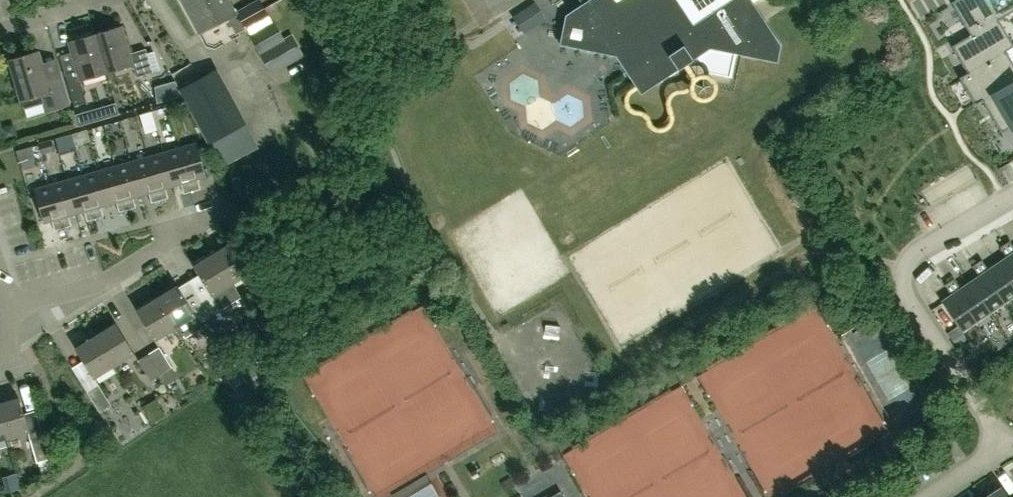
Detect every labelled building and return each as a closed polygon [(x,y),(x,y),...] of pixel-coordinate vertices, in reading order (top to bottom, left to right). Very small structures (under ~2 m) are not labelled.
[(199,33),(227,18),(219,1),(221,0),(181,0),(199,33)] [(244,28),(267,16),(259,0),(258,0),(236,12),(237,13),(227,18),(235,33),(244,28)] [(581,4),(565,15),(559,44),(615,56),(640,94),(709,48),(776,62),(780,44),(752,2),(755,0),(578,0),(581,4)] [(950,2),(970,35),(951,46),(966,72),(967,72),(968,72),(986,61),(1005,50),(1005,51),(1012,46),(1012,45),(998,19),(997,19),(983,27),(967,0),(953,0),(950,2)] [(983,27),(997,19),(985,0),(967,0),(983,27)] [(997,19),(998,19),(1012,11),(1012,0),(985,0),(997,19)] [(523,33),(539,22),(529,6),(513,17),(523,33)] [(269,72),(303,54),(292,35),(285,39),(275,21),(249,35),(260,54),(269,72)] [(94,34),(106,72),(133,64),(137,77),(158,70),(154,59),(153,59),(151,53),(146,54),(144,48),(129,53),(121,26),(94,34)] [(106,72),(94,34),(68,42),(76,71),(65,74),(75,106),(85,102),(79,80),(106,72)] [(958,77),(966,91),(974,104),(978,102),(981,100),(998,89),(1012,81),(1012,63),(1005,51),(1005,50),(986,61),(968,72),(967,72),(966,72),(963,74),(958,77)] [(21,100),(24,109),(43,104),(45,113),(71,105),(56,59),(41,63),(37,51),(9,60),(21,100)] [(215,70),(180,90),(223,174),(260,153),(215,70)] [(981,100),(1000,132),(1002,131),(1012,149),(1012,148),(1012,81),(998,89),(981,100)] [(140,114),(145,133),(155,131),(150,112),(140,114)] [(14,130),(7,126),(0,128),(0,132),(3,142),(16,138),(14,130)] [(86,130),(75,133),(77,141),(88,138),(86,130)] [(53,150),(50,140),(38,143),(41,154),(53,150)] [(200,189),(197,179),(205,176),(196,143),(179,148),(191,191),(200,189)] [(19,162),(35,158),(32,147),(16,151),(19,162)] [(179,148),(163,152),(172,186),(181,184),(183,193),(191,191),(179,148)] [(163,152),(146,157),(159,200),(168,198),(165,188),(172,186),(163,152)] [(159,200),(146,157),(130,162),(140,195),(148,193),(151,203),(159,200)] [(140,195),(130,162),(114,166),(126,210),(136,207),(133,197),(140,195)] [(114,166),(98,171),(108,204),(116,202),(119,212),(126,210),(114,166)] [(98,171),(82,175),(94,219),(103,216),(100,206),(108,204),(98,171)] [(94,219),(82,175),(66,180),(75,214),(84,211),(86,221),(94,219)] [(75,214),(66,180),(50,184),(62,228),(71,225),(68,216),(75,214)] [(62,228),(50,184),(33,189),(43,223),(52,220),(54,230),(62,228)] [(1012,258),(1012,246),(1009,240),(1003,244),(1012,258)] [(223,247),(213,253),(231,283),(242,277),(252,271),(260,285),(269,299),(279,293),(287,289),(275,268),(268,256),(261,245),(252,250),(258,259),(248,265),(242,255),(233,241),(223,247)] [(1006,257),(996,264),(1012,288),(1012,258),(1003,244),(999,247),(1006,257)] [(220,310),(240,297),(231,283),(213,253),(193,266),(198,275),(211,296),(216,303),(220,310)] [(976,263),(1003,303),(1012,296),(1012,288),(996,264),(988,269),(981,259),(976,263)] [(979,276),(969,283),(989,312),(1003,303),(976,263),(972,266),(979,276)] [(989,312),(969,283),(960,288),(953,278),(948,282),(975,321),(989,312)] [(944,285),(951,295),(941,301),(957,326),(961,331),(975,321),(948,282),(944,285)] [(186,301),(178,288),(176,285),(156,298),(174,328),(175,327),(182,339),(202,327),(212,343),(222,336),(219,331),(205,310),(196,295),(186,301)] [(174,328),(156,298),(136,311),(154,340),(174,328)] [(229,324),(220,310),(216,303),(205,310),(219,331),(229,324)] [(95,336),(113,366),(134,353),(115,323),(95,336)] [(957,326),(946,334),(955,347),(967,339),(961,331),(957,326)] [(74,348),(93,378),(113,366),(95,336),(74,348)] [(160,348),(148,354),(161,375),(162,374),(167,384),(178,378),(160,348)] [(875,397),(883,392),(854,352),(854,348),(821,348),(822,349),(822,372),(812,379),(798,380),(798,431),(804,439),(853,439),(854,441),(862,436),(862,427),(875,426),(875,443),(878,446),(890,438),(890,417),(896,425),(904,420),(900,414),(875,414),(875,397)] [(161,375),(148,354),(138,360),(150,381),(161,375)] [(273,354),(259,363),(265,373),(279,365),(273,354)] [(105,395),(98,384),(92,388),(86,392),(93,402),(99,412),(105,408),(111,405),(105,395)] [(5,438),(28,431),(18,398),(0,403),(0,421),(5,438)] [(164,415),(156,399),(142,406),(150,422),(164,415)] [(43,436),(29,439),(36,462),(49,459),(43,436)] [(1000,487),(985,496),(1008,496),(1000,487)] [(714,496),(732,496),(727,489),(714,496)]
